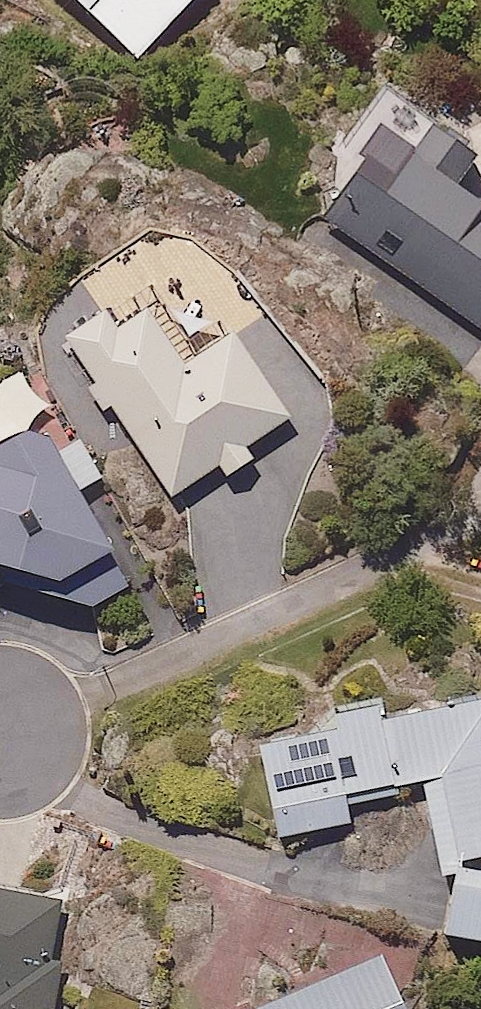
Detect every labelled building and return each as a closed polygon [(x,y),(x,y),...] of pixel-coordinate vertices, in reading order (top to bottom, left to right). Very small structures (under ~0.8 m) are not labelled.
[(140,57),(192,0),(78,0),(140,57)] [(438,154),(387,120),(326,209),(480,318),(480,142),(458,126),(438,154)] [(88,438),(97,433),(150,518),(199,488),(207,501),(239,481),(231,468),(273,442),(212,344),(156,379),(90,285),(29,323),(78,403),(70,408),(88,438)] [(0,449),(0,587),(30,596),(85,567),(18,440),(0,449)] [(445,856),(480,848),(480,686),(390,707),(388,696),(330,709),(333,720),(263,735),(284,832),(357,816),(351,789),(426,772),(445,856)] [(462,861),(462,877),(452,877),(452,931),(480,931),(480,861),(462,861)] [(59,896),(0,886),(0,1008),(55,1008),(62,955),(52,954),(59,896)] [(386,944),(244,1008),(415,1008),(386,944)]
